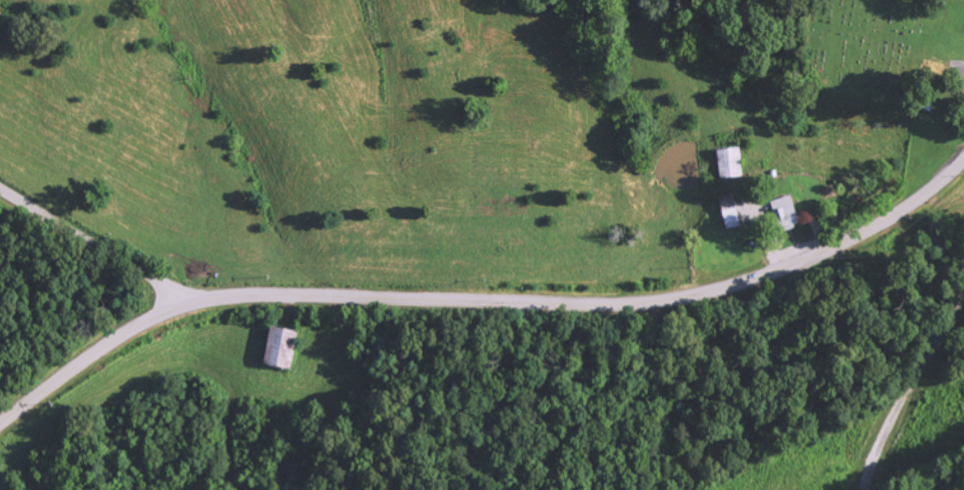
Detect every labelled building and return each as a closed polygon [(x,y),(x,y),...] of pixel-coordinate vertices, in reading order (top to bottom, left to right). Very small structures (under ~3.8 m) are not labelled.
[(720,177),(746,176),(745,147),(718,148),(720,177)] [(742,226),(738,193),(724,194),(727,221),(734,220),(735,226),(742,226)] [(783,227),(803,221),(795,195),(775,201),(783,227)] [(299,367),(302,328),(275,326),(272,364),(299,367)]
